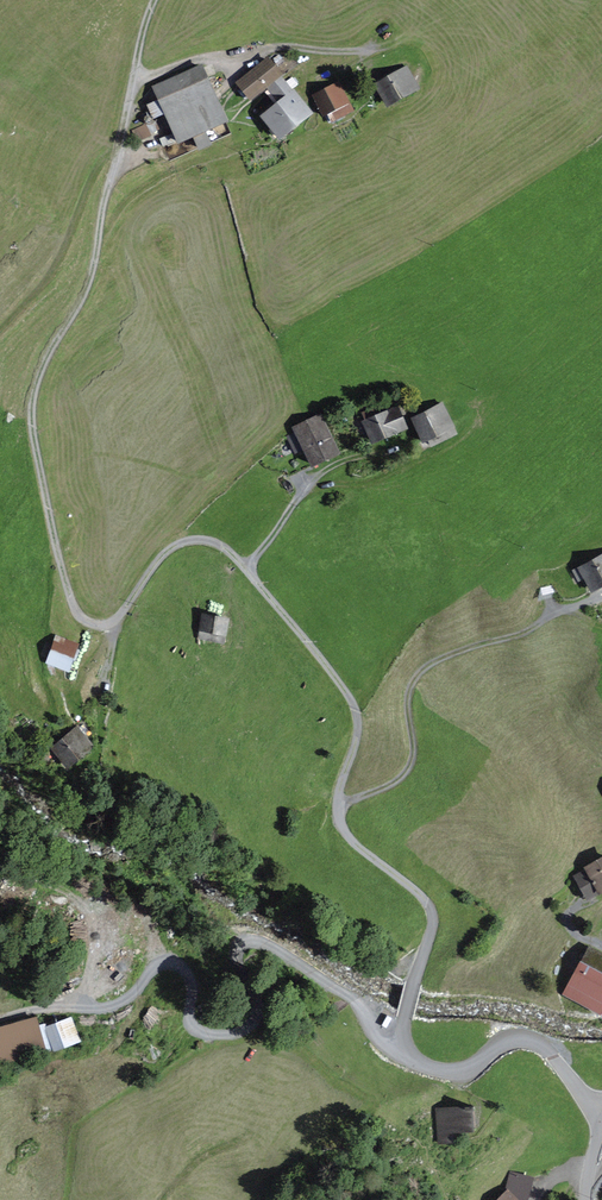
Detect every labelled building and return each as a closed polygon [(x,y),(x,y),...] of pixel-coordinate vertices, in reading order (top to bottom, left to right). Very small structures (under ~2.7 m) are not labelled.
[(264,55),(226,86),(238,101),(276,70),(264,55)] [(196,61),(144,83),(169,141),(221,119),(196,61)] [(400,68),(369,81),(379,105),(410,93),(400,68)] [(272,102),(253,113),(266,136),(304,112),(281,75),(262,86),(272,102)] [(336,80),(310,89),(317,110),(343,101),(336,80)] [(438,404),(407,416),(418,443),(449,431),(438,404)] [(393,405),(357,415),(364,441),(401,431),(393,405)] [(318,414),(287,424),(301,464),(332,453),(318,414)] [(434,445),(461,435),(458,427),(432,438),(434,445)] [(572,564),(583,590),(601,582),(601,552),(572,564)] [(224,616),(195,612),(191,639),(220,643),(224,616)] [(72,644),(46,635),(37,662),(64,670),(72,644)] [(66,732),(41,749),(55,771),(81,754),(66,732)] [(577,877),(590,899),(601,892),(601,862),(577,877)] [(591,950),(568,993),(601,1011),(601,956),(591,950)] [(0,1024),(0,1063),(73,1043),(66,1017),(34,1026),(31,1016),(0,1024)] [(469,1132),(469,1109),(442,1109),(442,1143),(455,1143),(455,1132),(469,1132)] [(522,1188),(523,1174),(513,1173),(511,1187),(522,1188)] [(505,1191),(494,1199),(513,1199),(505,1191)]
